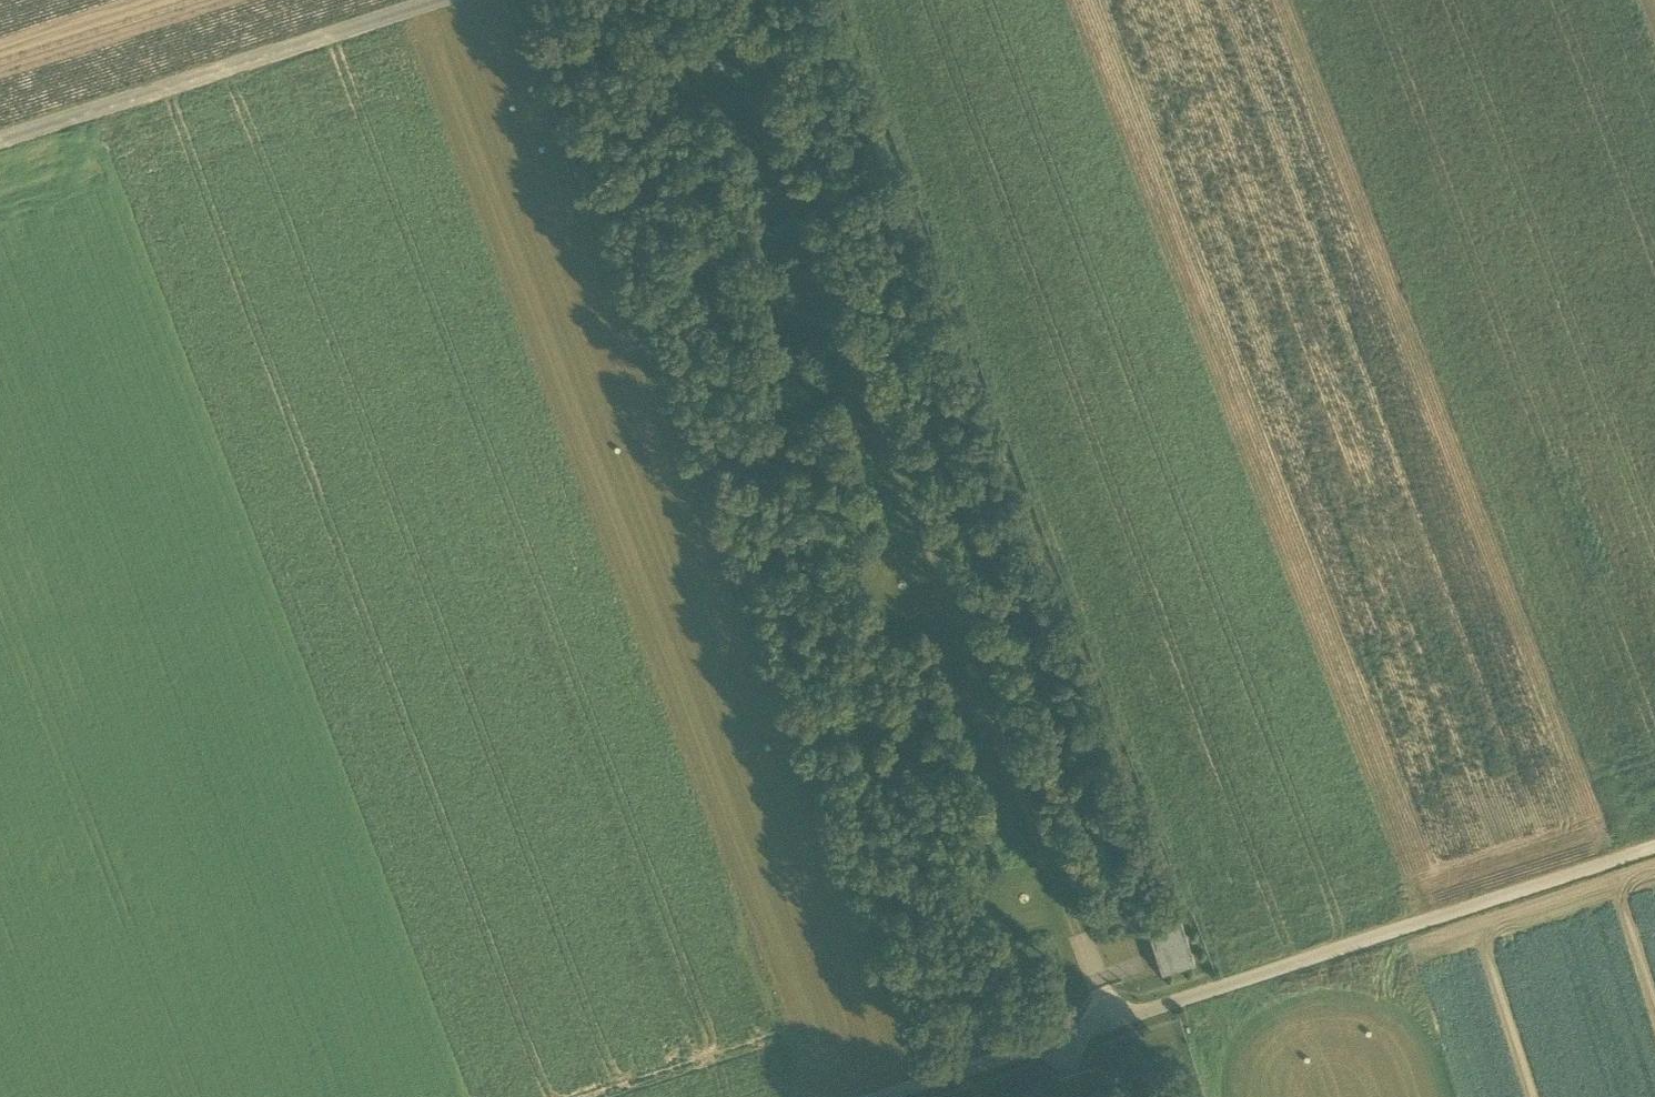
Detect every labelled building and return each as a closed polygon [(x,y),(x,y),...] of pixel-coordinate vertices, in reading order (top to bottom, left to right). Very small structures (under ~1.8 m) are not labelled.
[(1146,929),(1161,976),(1194,965),(1179,918),(1161,924),(1146,929)]
